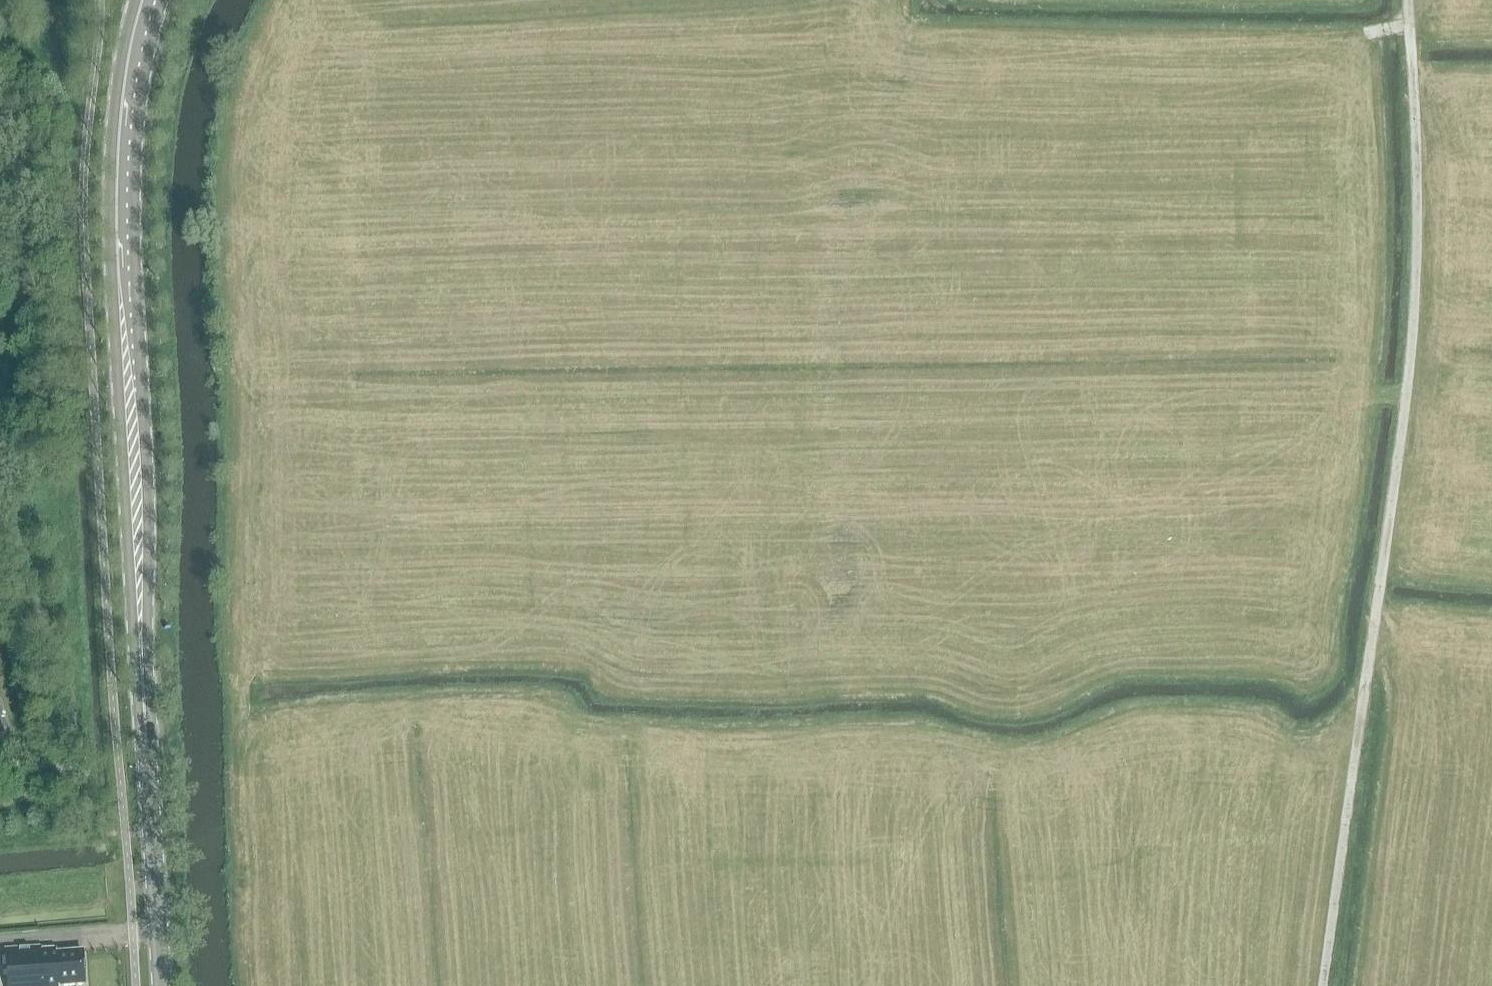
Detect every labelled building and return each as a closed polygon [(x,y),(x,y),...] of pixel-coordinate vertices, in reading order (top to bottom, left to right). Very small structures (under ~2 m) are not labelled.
[(7,985),(62,985),(84,985),(82,951),(56,952),(56,948),(42,949),(42,947),(5,949),(7,985)]
